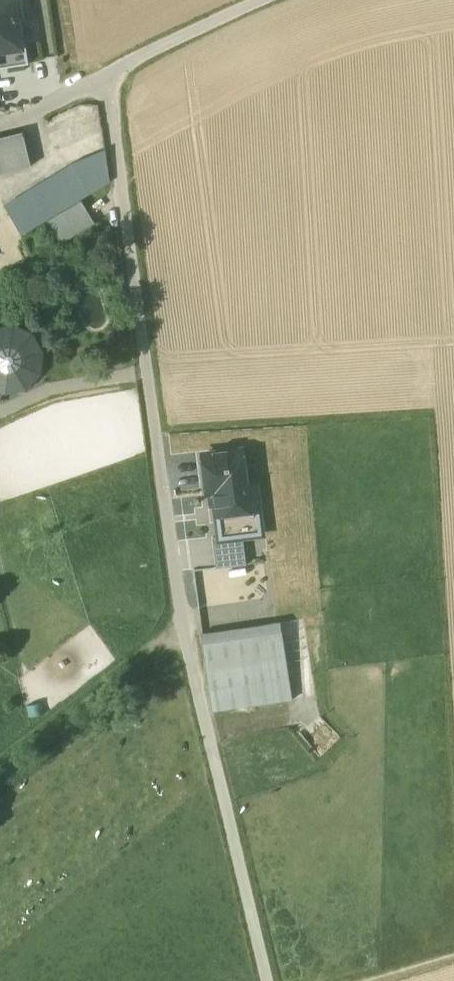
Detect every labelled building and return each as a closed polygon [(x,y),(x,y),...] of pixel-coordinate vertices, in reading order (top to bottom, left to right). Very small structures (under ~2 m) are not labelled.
[(24,62),(18,22),(26,21),(23,0),(0,0),(0,65),(24,62)] [(31,167),(23,133),(0,139),(0,174),(31,167)] [(72,165),(90,194),(110,182),(105,151),(72,165)] [(31,190),(49,219),(90,194),(72,165),(31,190)] [(4,206),(21,236),(49,219),(31,190),(4,206)] [(82,202),(49,222),(62,244),(95,224),(82,202)] [(4,391),(7,391),(17,391),(26,386),(34,379),(39,370),(41,360),(39,350),(34,341),(27,334),(17,330),(7,329),(0,331),(0,390),(4,391)] [(247,486),(243,451),(203,456),(207,494),(215,493),(220,537),(221,538),(243,536),(241,526),(260,524),(255,485),(247,486)] [(241,526),(243,536),(261,534),(260,524),(241,526)] [(246,565),(243,536),(221,538),(220,537),(213,537),(216,569),(246,565)] [(243,629),(249,667),(287,662),(281,624),(243,629)] [(201,635),(207,673),(249,667),(243,629),(201,635)] [(292,700),(287,662),(249,667),(207,673),(212,712),(292,700)]
